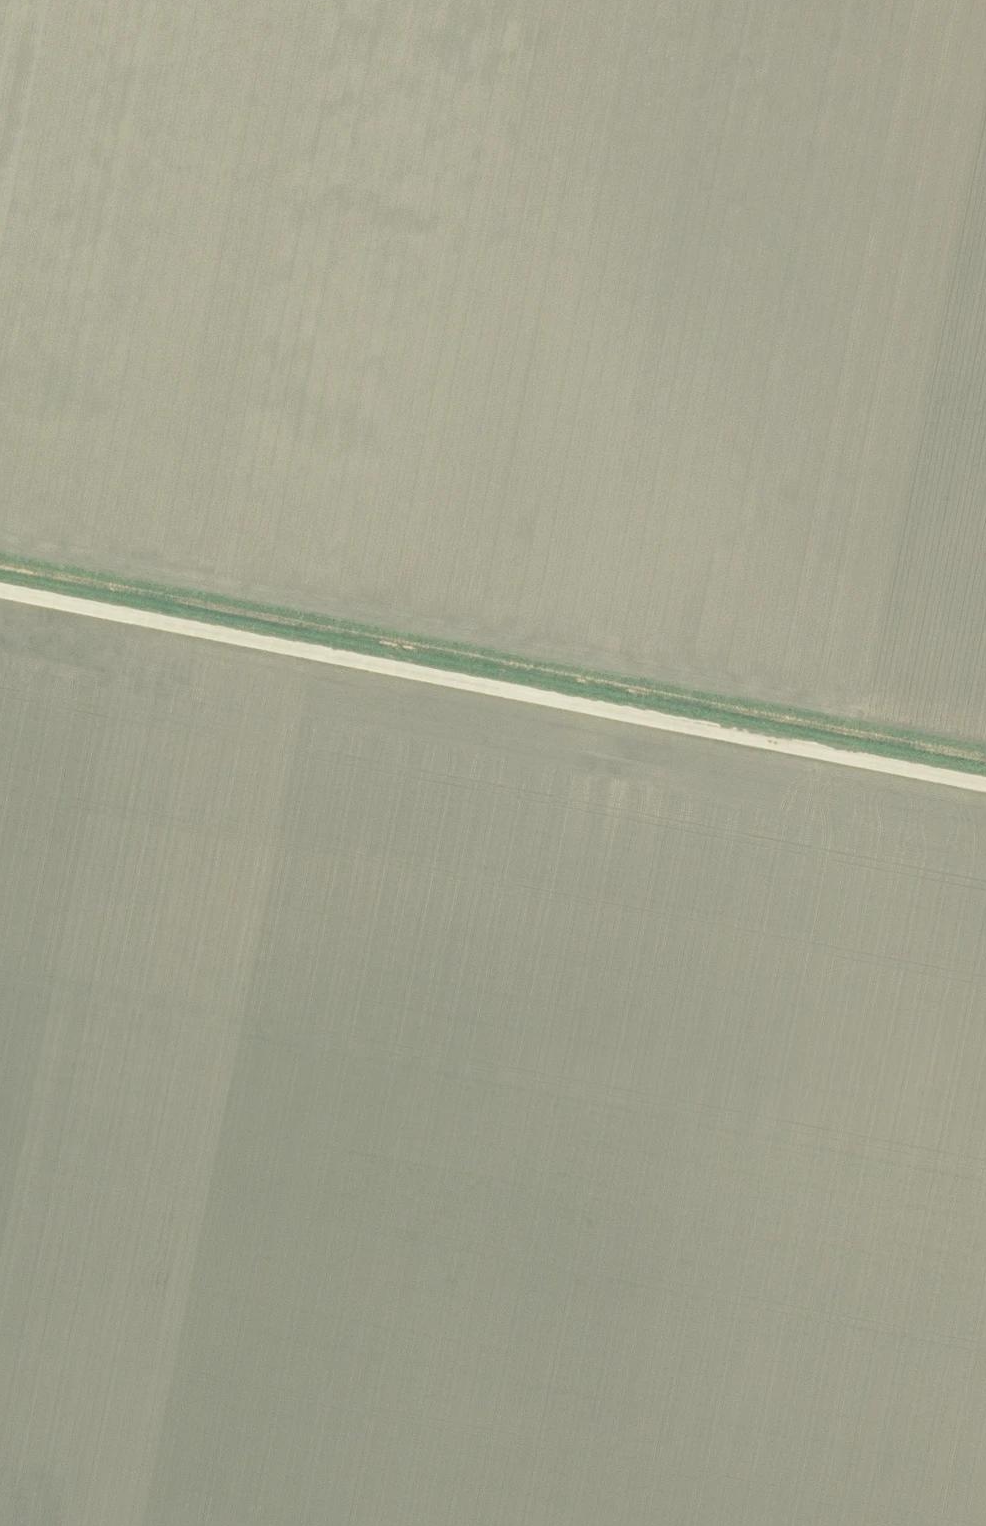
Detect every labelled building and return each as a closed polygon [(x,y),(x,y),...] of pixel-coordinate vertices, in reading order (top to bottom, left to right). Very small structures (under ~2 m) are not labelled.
[(53,598),(60,587),(48,579),(41,589),(53,598)]
